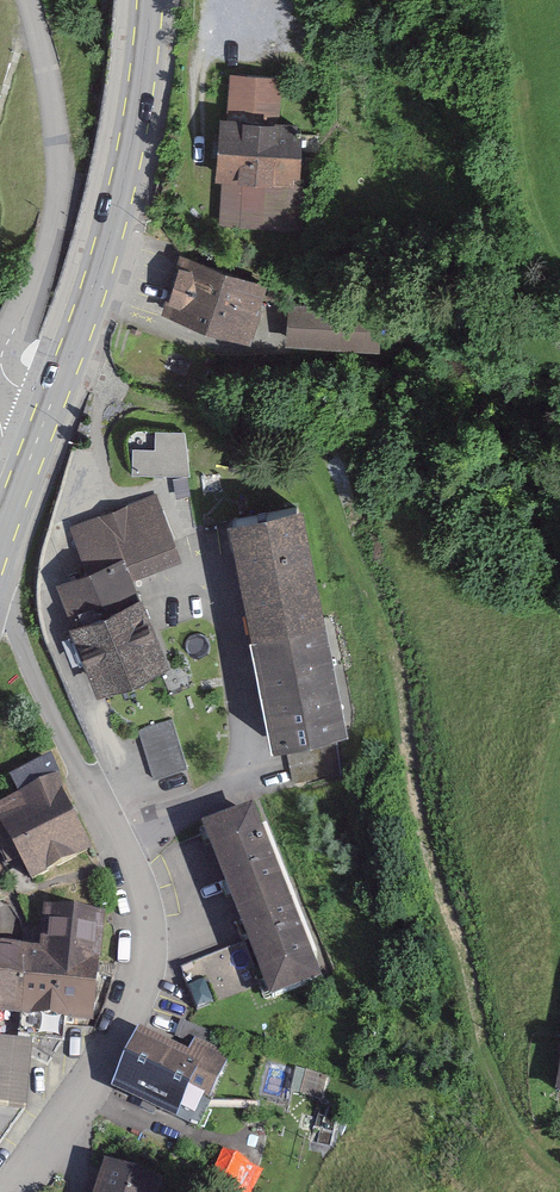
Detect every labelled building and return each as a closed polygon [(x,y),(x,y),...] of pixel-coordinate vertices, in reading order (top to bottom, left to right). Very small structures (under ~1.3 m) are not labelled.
[(284,74),(233,73),(229,225),(302,227),(305,126),(282,125),(284,74)] [(272,281),(181,250),(161,308),(253,338),(272,281)] [(335,301),(285,302),(286,346),(336,345),(335,301)] [(190,476),(191,430),(157,430),(157,448),(135,447),(135,475),(190,476)] [(186,562),(155,491),(76,525),(96,570),(67,583),(115,693),(184,663),(148,579),(186,562)] [(257,629),(318,617),(296,506),(235,518),(257,629)] [(341,730),(318,617),(257,629),(280,742),(341,730)] [(140,726),(154,777),(189,767),(175,716),(140,726)] [(58,762),(24,778),(33,797),(0,812),(0,845),(22,892),(102,854),(58,762)] [(265,813),(202,837),(271,1012),(333,987),(265,813)] [(33,1041),(65,1044),(67,1026),(94,1029),(106,915),(54,910),(50,953),(0,948),(0,1015),(23,1018),(20,1039),(33,1041)] [(256,990),(240,948),(184,970),(199,1011),(256,990)] [(204,1062),(143,1032),(115,1087),(182,1121),(197,1092),(214,1101),(235,1059),(212,1047),(204,1062)] [(20,1039),(0,1037),(0,1141),(26,1110),(33,1041),(20,1039)] [(231,1158),(219,1188),(230,1191),(248,1191),(257,1168),(231,1158)] [(160,1184),(107,1168),(99,1191),(157,1191),(160,1184)]
